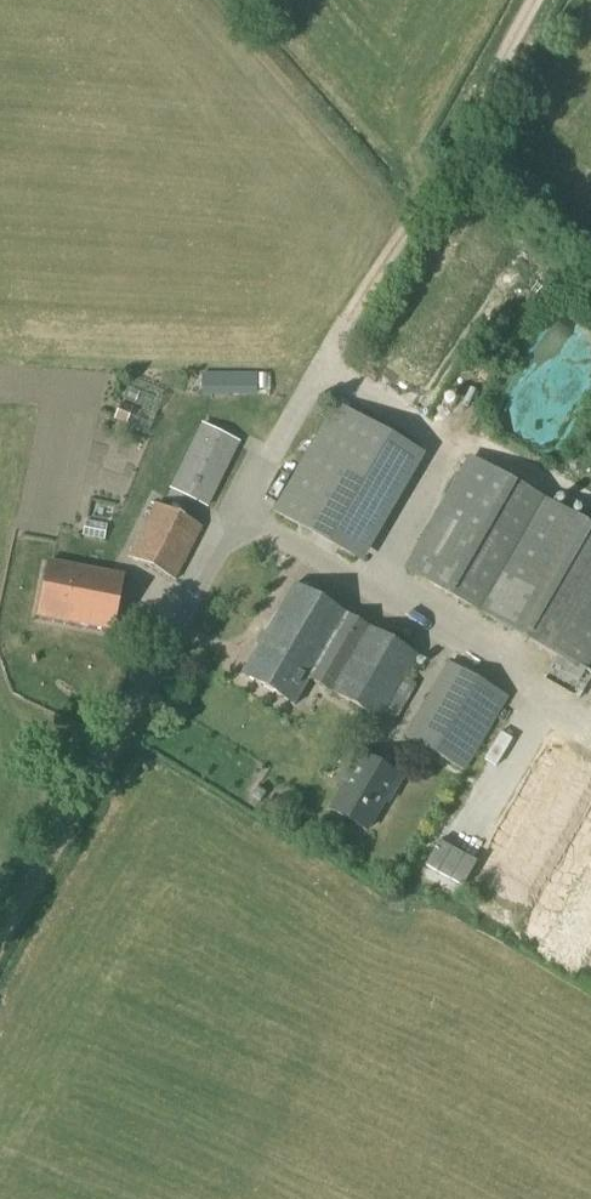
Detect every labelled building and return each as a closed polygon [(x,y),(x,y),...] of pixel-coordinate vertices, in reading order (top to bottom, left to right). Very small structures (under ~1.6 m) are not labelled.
[(255,395),(255,375),(201,375),(200,395),(255,395)] [(120,403),(113,420),(126,425),(132,408),(120,403)] [(207,509),(218,487),(239,443),(200,424),(168,489),(207,509)] [(373,558),(429,448),(394,431),(338,540),(373,558)] [(590,677),(590,673),(585,670),(590,658),(590,527),(530,492),(467,455),(402,569),(465,605),(556,657),(543,679),(578,699),(590,677)] [(174,582),(202,528),(154,504),(126,557),(174,582)] [(113,631),(123,576),(46,562),(36,617),(113,631)] [(415,685),(403,679),(416,657),(294,585),(241,676),(292,706),(307,681),(379,723),(382,718),(394,725),(415,685)] [(464,771),(507,698),(448,663),(405,737),(464,771)] [(384,804),(399,778),(358,755),(343,781),(346,783),(330,811),(365,831),(381,803),(384,804)]
